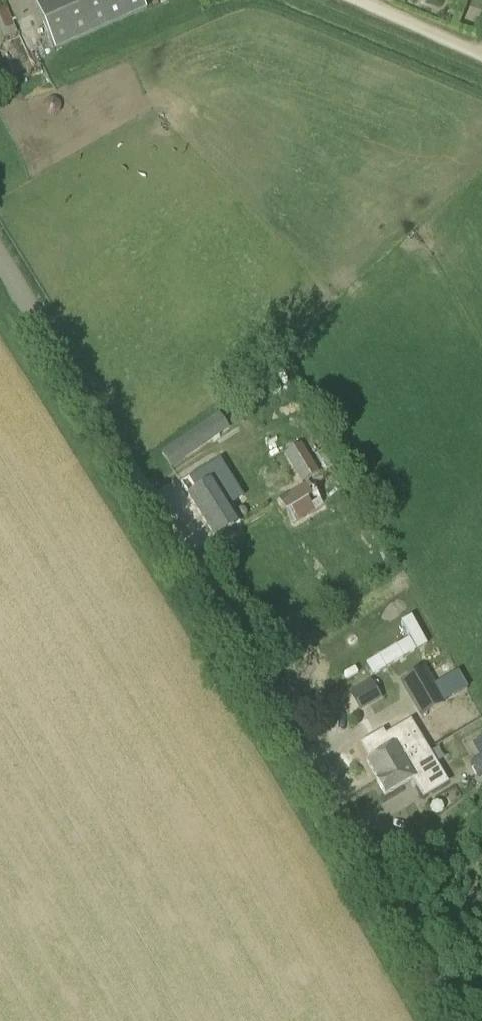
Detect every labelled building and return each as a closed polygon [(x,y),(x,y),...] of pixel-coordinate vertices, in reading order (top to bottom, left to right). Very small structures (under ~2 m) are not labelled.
[(55,0),(47,0),(35,5),(55,50),(73,41),(55,0)] [(471,23),(479,6),(467,0),(466,0),(458,18),(471,23)] [(18,33),(4,2),(0,4),(0,32),(3,39),(18,33)] [(264,401),(280,395),(276,385),(260,392),(264,401)] [(172,470),(229,428),(219,414),(160,453),(172,470)] [(301,483),(319,472),(301,444),(283,455),(301,483)] [(214,538),(239,523),(214,480),(227,472),(220,459),(181,481),(214,538)] [(292,525),(324,506),(308,481),(276,501),(292,525)] [(420,718),(445,703),(424,667),(399,682),(420,718)] [(446,783),(410,723),(389,736),(395,746),(384,753),(381,748),(378,745),(373,744),(369,745),(365,749),(364,755),(368,762),(367,763),(378,781),(377,782),(385,796),(414,779),(424,796),(446,783)] [(468,763),(477,779),(481,776),(481,755),(478,757),(468,763)]
